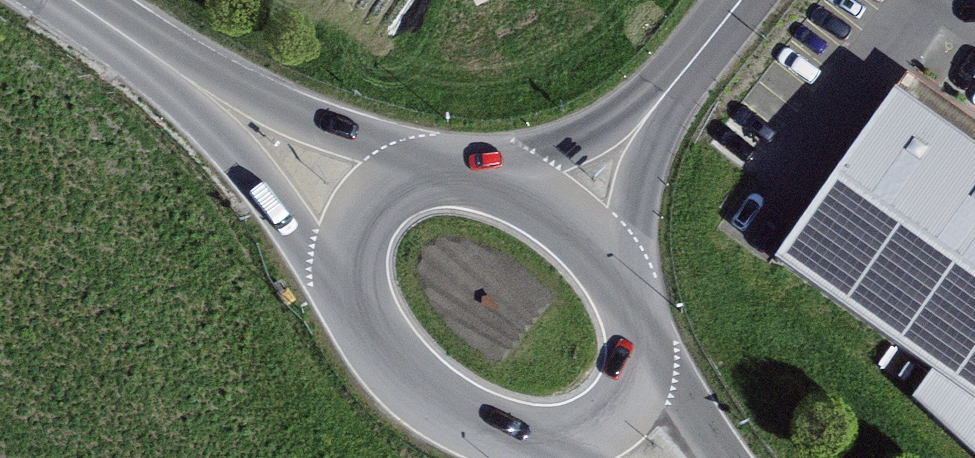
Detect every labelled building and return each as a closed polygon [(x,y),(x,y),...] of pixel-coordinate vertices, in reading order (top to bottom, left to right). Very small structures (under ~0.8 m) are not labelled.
[(776,249),(934,361),(911,399),(974,454),(974,137),(896,80),(776,249)]
